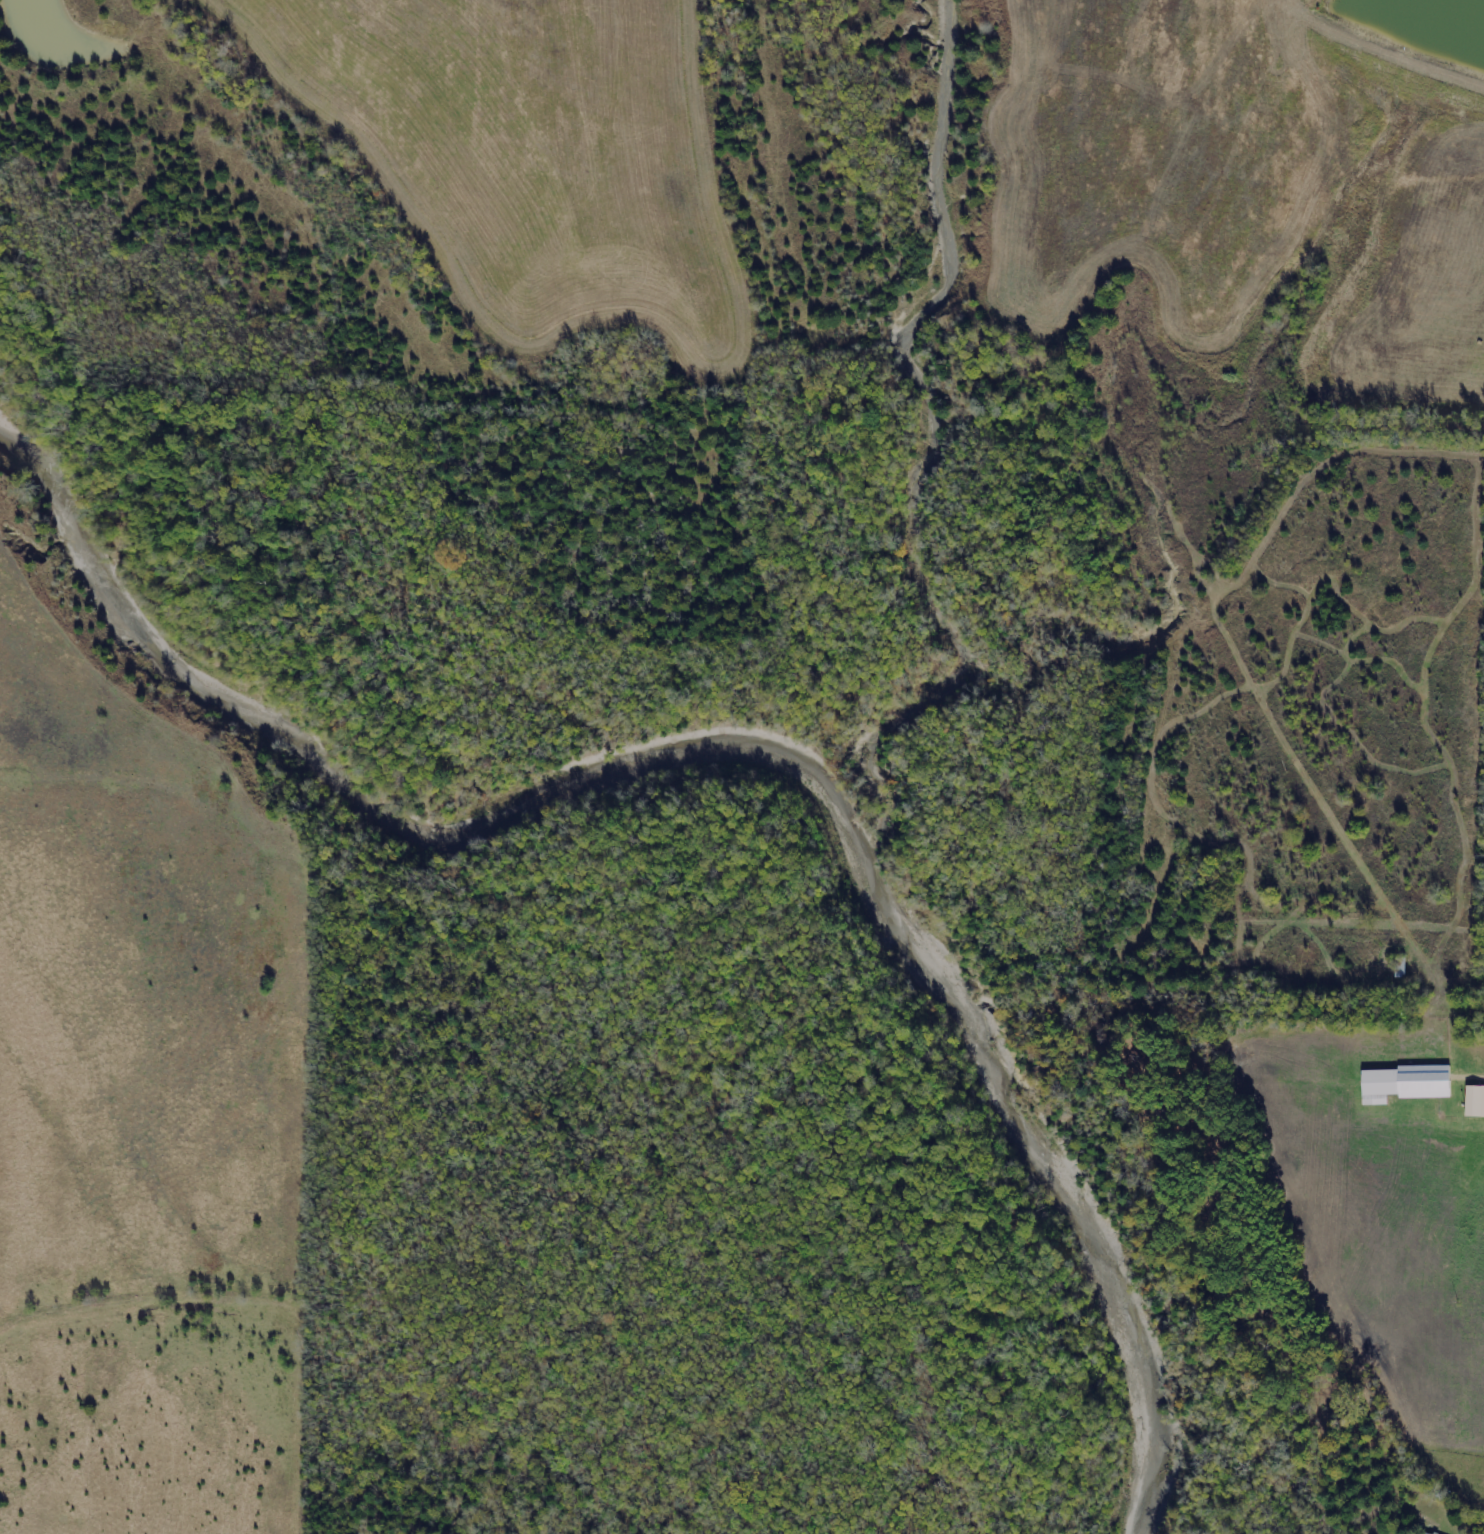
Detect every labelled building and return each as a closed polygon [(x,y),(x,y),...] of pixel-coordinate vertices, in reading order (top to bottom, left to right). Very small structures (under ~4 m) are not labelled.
[(1455,1096),(1454,1057),(1433,1058),(1433,1064),(1425,1064),(1425,1057),(1401,1058),(1401,1069),(1366,1069),(1367,1104),(1391,1104),(1391,1093),(1402,1093),(1402,1097),(1455,1096)] [(1470,1084),(1469,1115),(1483,1115),(1483,1085),(1470,1084)]
